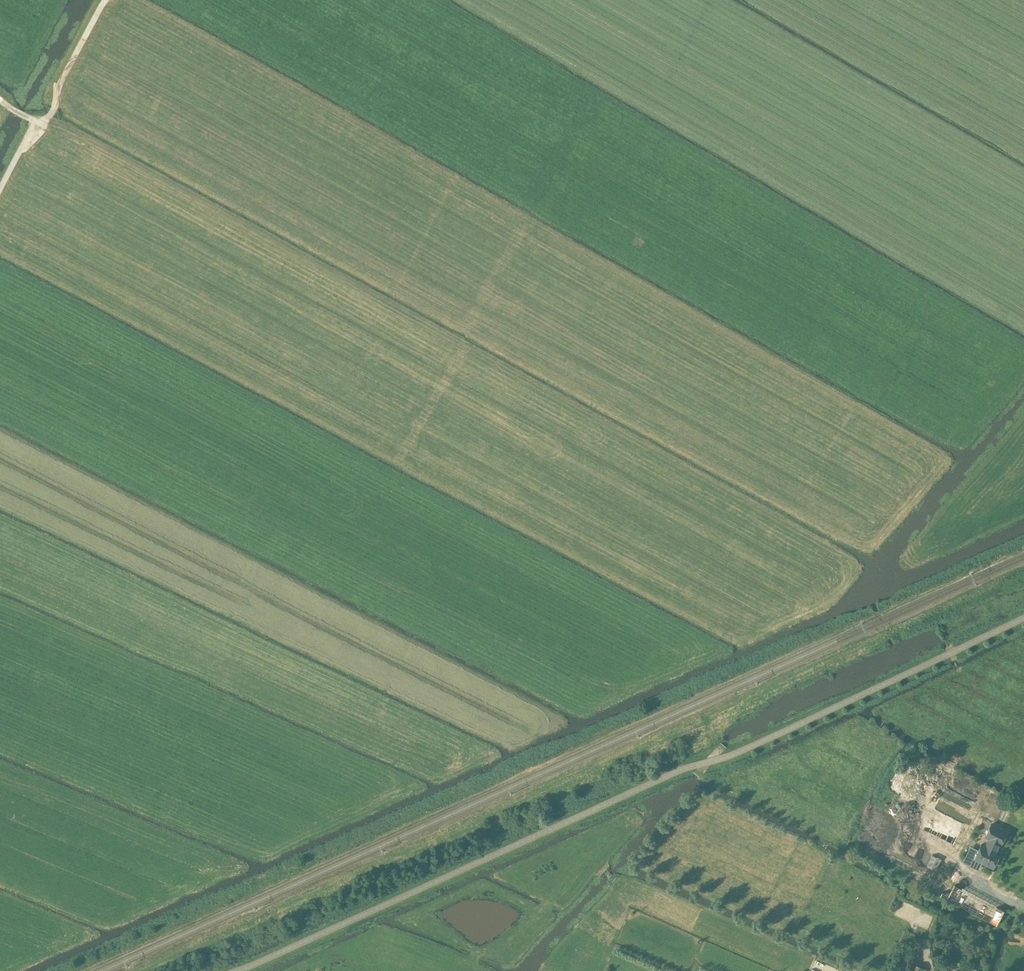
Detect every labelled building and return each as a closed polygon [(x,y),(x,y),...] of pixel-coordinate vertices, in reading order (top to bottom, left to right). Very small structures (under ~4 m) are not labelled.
[(878,783),(928,807),(941,780),(892,756),(878,783)] [(946,774),(923,833),(955,845),(963,822),(970,824),(974,814),(991,821),(999,801),(990,798),(992,791),(946,774)] [(975,858),(994,867),(1000,853),(996,851),(1000,843),(1001,844),(1007,832),(991,824),(985,836),(990,838),(986,846),(981,844),(975,858)] [(910,875),(944,889),(955,863),(908,844),(912,835),(898,829),(886,858),(913,869),(910,875)] [(946,900),(993,925),(1002,909),(955,884),(946,900)]
